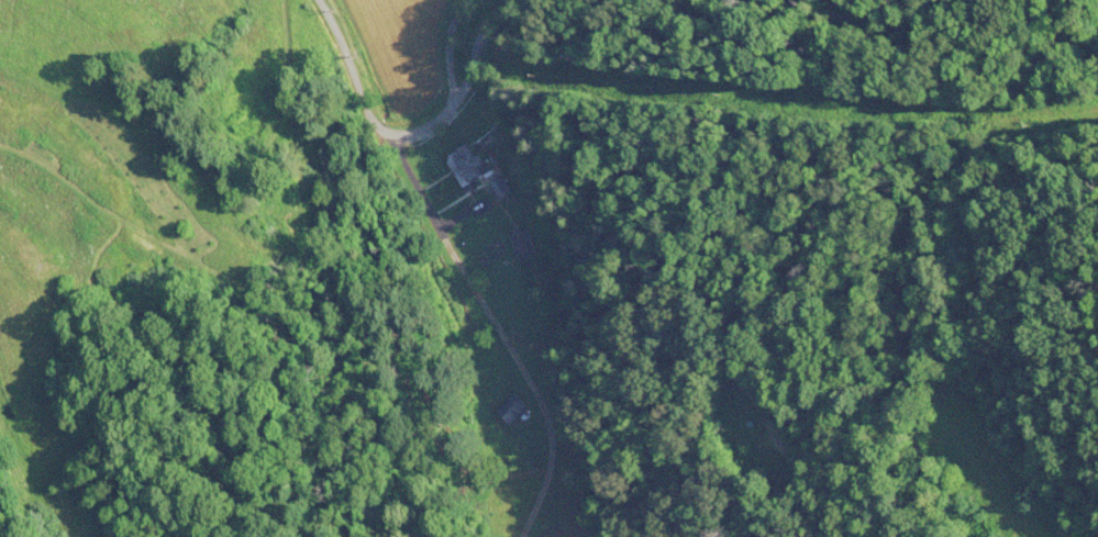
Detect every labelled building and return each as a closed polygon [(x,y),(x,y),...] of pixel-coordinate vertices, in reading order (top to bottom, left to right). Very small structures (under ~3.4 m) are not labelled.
[(492,176),(475,143),(444,159),(461,192),(492,176)] [(494,183),(500,200),(510,197),(504,180),(494,183)] [(508,236),(517,265),(534,260),(525,231),(508,236)] [(494,412),(507,428),(529,408),(515,393),(494,412)]
